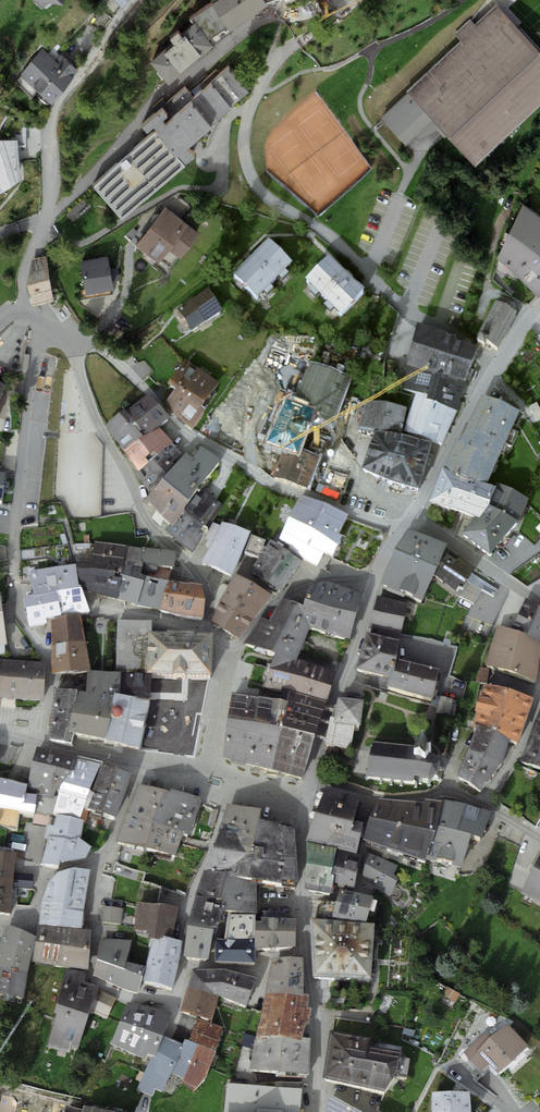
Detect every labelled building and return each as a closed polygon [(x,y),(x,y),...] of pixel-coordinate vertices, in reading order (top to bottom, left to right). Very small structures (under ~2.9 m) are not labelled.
[(212,3),(233,30),(268,6),(266,3),(276,0),(210,0),(212,3)] [(168,84),(233,30),(212,3),(191,19),(195,23),(180,35),(178,32),(170,39),(173,43),(150,62),(168,84)] [(408,93),(433,120),(475,166),(539,106),(539,53),(496,5),(475,25),(470,20),(454,34),(460,41),(406,91),(408,93)] [(42,48),(19,74),(52,103),(74,79),(72,77),(78,70),(61,55),(57,61),(42,48)] [(152,126),(156,130),(184,163),(194,155),(186,145),(249,92),(228,68),(165,121),(162,118),(167,114),(162,108),(142,125),(147,130),(152,126)] [(406,145),(433,120),(408,93),(381,118),(406,145)] [(121,216),(184,163),(156,130),(93,183),(121,216)] [(21,181),(18,140),(0,140),(0,193),(21,181)] [(509,233),(539,258),(539,218),(523,206),(509,233)] [(200,234),(165,207),(135,246),(158,264),(169,250),(180,259),(200,234)] [(539,296),(539,258),(509,233),(497,259),(538,297),(539,296)] [(234,280),(257,303),(292,269),(269,245),(234,280)] [(33,259),(26,286),(50,279),(46,256),(33,259)] [(108,257),(80,263),(87,295),(113,290),(112,282),(120,280),(117,268),(110,270),(108,257)] [(329,262),(306,286),(341,321),(364,298),(329,262)] [(53,301),(50,279),(26,286),(33,307),(53,301)] [(177,311),(192,334),(222,315),(207,292),(177,311)] [(476,342),(498,354),(518,317),(514,307),(506,303),(497,305),(476,342)] [(418,331),(411,357),(436,369),(468,384),(478,358),(418,331)] [(416,398),(427,401),(436,369),(411,357),(400,392),(416,398)] [(166,388),(175,395),(201,414),(220,389),(185,364),(166,388)] [(468,384),(436,369),(427,401),(426,405),(457,415),(468,384)] [(286,409),(267,455),(283,461),(274,484),(307,498),(319,469),(299,461),(314,425),(332,432),(350,387),(309,371),(292,412),(286,409)] [(205,417),(201,414),(175,395),(164,410),(194,432),(205,417)] [(416,398),(405,436),(443,449),(457,415),(426,405),(427,401),(416,398)] [(149,400),(126,418),(145,442),(159,433),(169,426),(149,400)] [(483,403),(473,424),(510,440),(519,421),(483,403)] [(408,415),(366,404),(358,433),(374,438),(363,475),(389,490),(419,498),(432,453),(402,443),(408,415)] [(123,456),(145,442),(126,418),(125,416),(106,431),(123,456)] [(500,464),(510,440),(473,424),(460,448),(500,464)] [(123,456),(137,478),(173,447),(159,433),(145,442),(123,456)] [(488,492),(500,464),(460,448),(456,446),(444,475),(488,492)] [(182,457),(173,447),(137,478),(146,493),(182,457)] [(187,459),(163,490),(188,515),(202,494),(221,466),(201,452),(193,463),(187,459)] [(444,475),(442,475),(429,508),(475,525),(493,494),(488,492),(444,475)] [(475,525),(462,540),(490,562),(518,531),(529,507),(496,488),(493,494),(475,525)] [(185,520),(188,515),(163,490),(146,508),(172,535),(185,520)] [(188,515),(185,520),(206,536),(223,509),(202,494),(188,515)] [(325,507),(301,498),(280,545),(290,551),(288,554),(318,571),(324,561),(333,566),(343,546),(338,544),(349,521),(325,507)] [(193,559),(206,536),(185,520),(172,535),(169,538),(193,559)] [(233,582),(250,538),(221,528),(202,567),(233,582)] [(408,538),(395,561),(437,584),(448,556),(408,538)] [(94,542),(91,563),(122,568),(127,546),(94,542)] [(122,568),(122,572),(169,580),(176,552),(142,546),(142,548),(127,546),(122,568)] [(271,546),(250,575),(265,586),(286,557),(271,546)] [(498,592),(448,556),(437,584),(456,599),(458,596),(473,606),(482,592),(494,598),(498,592)] [(286,557),(265,586),(281,597),(302,568),(286,557)] [(395,561),(389,576),(429,597),(437,584),(395,561)] [(77,563),(55,566),(60,590),(56,591),(60,616),(90,610),(82,589),(77,563)] [(122,572),(122,568),(91,563),(77,563),(82,589),(117,598),(122,572)] [(34,595),(56,591),(60,590),(55,566),(30,571),(34,595)] [(161,610),(169,580),(122,572),(117,598),(161,610)] [(423,610),(429,597),(389,576),(382,591),(423,610)] [(202,583),(169,580),(161,610),(184,615),(203,617),(206,598),(202,583)] [(235,582),(220,609),(253,628),(272,605),(235,582)] [(310,635),(331,642),(345,595),(332,590),(322,589),(309,594),(304,612),(310,635)] [(34,595),(25,596),(30,626),(47,623),(46,618),(60,616),(56,591),(34,595)] [(363,602),(345,595),(331,642),(350,647),(363,602)] [(512,627),(539,643),(539,607),(526,598),(512,627)] [(377,601),(374,616),(404,624),(408,608),(377,601)] [(283,604),(269,627),(286,635),(306,644),(310,635),(304,612),(283,604)] [(239,645),(253,628),(220,609),(211,629),(239,645)] [(51,619),(52,645),(86,641),(81,614),(51,619)] [(374,616),(370,632),(401,639),(404,624),(374,616)] [(151,633),(152,622),(117,622),(117,673),(121,673),(147,674),(148,633),(151,633)] [(245,647),(271,662),(286,635),(269,627),(261,623),(245,647)] [(537,681),(539,658),(539,643),(512,627),(498,624),(486,664),(537,681)] [(148,633),(147,674),(151,674),(212,675),(212,635),(151,633),(148,633)] [(277,659),(298,667),(306,644),(286,635),(271,662),(275,664),(277,659)] [(370,686),(389,692),(397,665),(399,648),(368,638),(357,674),(372,679),(370,686)] [(91,670),(86,641),(52,645),(51,674),(91,670)] [(43,700),(46,662),(0,659),(0,697),(43,700)] [(294,701),(327,709),(335,680),(298,667),(277,659),(275,664),(263,692),(283,698),(294,701)] [(441,678),(397,665),(389,692),(433,705),(441,678)] [(72,733),(105,741),(110,716),(114,694),(119,695),(121,673),(117,673),(88,673),(85,693),(77,691),(69,733),(72,733)] [(121,673),(119,695),(150,700),(151,674),(147,674),(121,673)] [(476,727),(493,733),(510,687),(483,683),(473,726),(476,727)] [(533,697),(510,687),(493,733),(509,739),(519,742),(533,697)] [(47,740),(70,744),(72,733),(69,733),(77,691),(53,689),(47,740)] [(140,749),(150,700),(119,695),(114,694),(110,716),(105,741),(140,749)] [(223,765),(272,778),(294,701),(283,698),(280,711),(233,699),(223,765)] [(327,709),(294,701),(272,778),(304,787),(327,709)] [(360,740),(364,716),(338,712),(335,730),(329,729),(326,752),(352,757),(355,739),(360,740)] [(536,720),(521,760),(539,766),(539,722),(536,720)] [(476,727),(468,749),(503,762),(509,739),(493,733),(476,727)] [(28,792),(56,799),(60,786),(63,787),(66,776),(72,777),(78,758),(78,756),(36,747),(28,792)] [(372,747),(366,781),(413,787),(414,784),(427,787),(436,783),(439,773),(433,763),(428,761),(431,755),(419,749),(417,752),(372,747)] [(481,790),(503,762),(468,749),(458,775),(481,790)] [(66,776),(63,787),(92,795),(101,763),(78,758),(72,777),(66,776)] [(132,773),(101,763),(92,795),(88,808),(117,817),(132,773)] [(0,777),(0,825),(17,829),(19,811),(34,813),(37,794),(26,793),(28,783),(7,778),(0,777)] [(117,840),(146,847),(154,824),(165,789),(138,784),(117,840)] [(88,808),(92,795),(63,787),(60,786),(56,799),(53,814),(56,814),(80,819),(84,807),(88,808)] [(326,786),(315,811),(354,819),(361,794),(326,786)] [(165,789),(154,824),(183,832),(189,833),(201,797),(170,788),(170,791),(165,789)] [(424,802),(379,798),(363,839),(425,860),(426,857),(442,800),(425,798),(424,802)] [(442,800),(426,857),(461,867),(471,833),(483,837),(491,811),(468,803),(443,798),(442,800)] [(248,877),(259,818),(260,808),(228,803),(215,844),(207,869),(248,877)] [(364,822),(354,819),(315,811),(306,840),(337,848),(357,853),(364,822)] [(88,859),(92,846),(81,838),(84,820),(80,819),(56,814),(54,825),(47,824),(44,838),(48,839),(41,863),(59,866),(61,862),(88,859)] [(295,828),(259,818),(248,877),(257,878),(297,880),(295,828)] [(177,854),(183,832),(154,824),(146,847),(177,854)] [(306,840),(306,859),(335,864),(337,848),(306,840)] [(16,872),(18,860),(12,859),(14,844),(0,842),(0,912),(11,913),(14,888),(32,889),(34,874),(16,872)] [(357,853),(337,848),(335,864),(334,882),(354,887),(360,855),(357,853)] [(397,865),(367,851),(363,876),(375,883),(375,886),(390,894),(398,877),(393,874),(397,865)] [(306,859),(306,877),(334,882),(335,864),(306,859)] [(533,866),(520,893),(539,902),(539,870),(533,866)] [(48,882),(41,900),(85,906),(90,870),(75,867),(58,872),(48,882)] [(248,877),(207,869),(204,869),(196,895),(225,899),(223,909),(257,911),(257,878),(248,877)] [(331,893),(334,882),(306,877),(305,888),(331,893)] [(339,888),(336,902),(333,916),(346,919),(366,921),(372,895),(339,888)] [(196,895),(192,908),(222,913),(223,909),(225,899),(196,895)] [(318,912),(333,916),(336,902),(321,899),(318,912)] [(82,928),(85,906),(41,900),(39,924),(82,928)] [(173,937),(177,907),(137,901),(133,929),(149,931),(148,938),(153,938),(160,940),(161,935),(173,937)] [(102,922),(122,924),(123,908),(103,906),(102,922)] [(220,922),(222,913),(192,908),(188,924),(214,928),(215,922),(220,922)] [(295,945),(297,918),(286,918),(286,911),(262,910),(261,921),(255,921),(254,947),(295,945)] [(256,915),(227,913),(225,939),(216,939),(215,961),(253,963),(254,947),(255,921),(256,915)] [(375,923),(311,918),(314,976),(371,978),(375,923)] [(82,928),(39,924),(33,961),(88,969),(90,929),(82,928)] [(208,958),(214,928),(188,924),(184,956),(208,958)] [(0,943),(0,944),(33,952),(36,936),(7,925),(0,943)] [(160,940),(153,938),(144,979),(173,987),(183,940),(173,937),(161,935),(160,940)] [(102,938),(98,955),(126,960),(132,940),(102,938)] [(29,971),(33,952),(0,944),(0,966),(29,971)] [(144,966),(126,960),(98,955),(95,974),(138,993),(144,966)] [(273,958),(266,992),(286,993),(305,995),(303,957),(273,958)] [(29,971),(0,966),(0,993),(5,994),(3,999),(15,1001),(16,996),(24,997),(29,971)] [(97,988),(99,985),(85,982),(86,972),(66,968),(55,1012),(58,1014),(47,1046),(70,1052),(71,1048),(78,1049),(90,1012),(107,1019),(117,997),(97,988)] [(189,986),(218,995),(226,969),(193,969),(189,986)] [(257,977),(226,969),(218,995),(247,1005),(257,977)] [(212,1019),(218,995),(189,986),(182,1010),(212,1019)] [(459,993),(446,987),(443,995),(455,1001),(459,993)] [(256,1035),(279,1036),(286,993),(266,992),(256,1035)] [(305,995),(286,993),(279,1036),(302,1038),(306,1023),(309,1023),(312,1008),(308,1007),(309,995),(305,995)] [(111,1043),(135,1054),(147,1028),(140,1026),(148,1006),(128,1001),(111,1043)] [(171,1012),(148,1006),(140,1026),(147,1028),(135,1054),(146,1058),(148,1053),(152,1055),(162,1034),(171,1012)] [(206,1076),(223,1027),(196,1017),(189,1040),(184,1039),(183,1043),(171,1072),(183,1079),(181,1083),(195,1091),(206,1076)] [(497,1073),(528,1045),(508,1023),(492,1037),(487,1031),(464,1052),(481,1071),(488,1063),(497,1073)] [(402,1049),(369,1044),(371,1037),(331,1029),(321,1079),(384,1091),(398,1075),(406,1077),(409,1059),(401,1057),(402,1049)] [(171,1072),(183,1043),(162,1034),(152,1055),(137,1089),(153,1096),(155,1088),(162,1091),(171,1072)] [(251,1069),(308,1074),(311,1039),(302,1038),(279,1036),(256,1035),(251,1069)] [(302,1091),(225,1084),(222,1111),(300,1111),(302,1091)] [(431,1092),(431,1111),(470,1111),(470,1091),(431,1092)] [(326,1111),(363,1111),(328,1093),(326,1111)]
